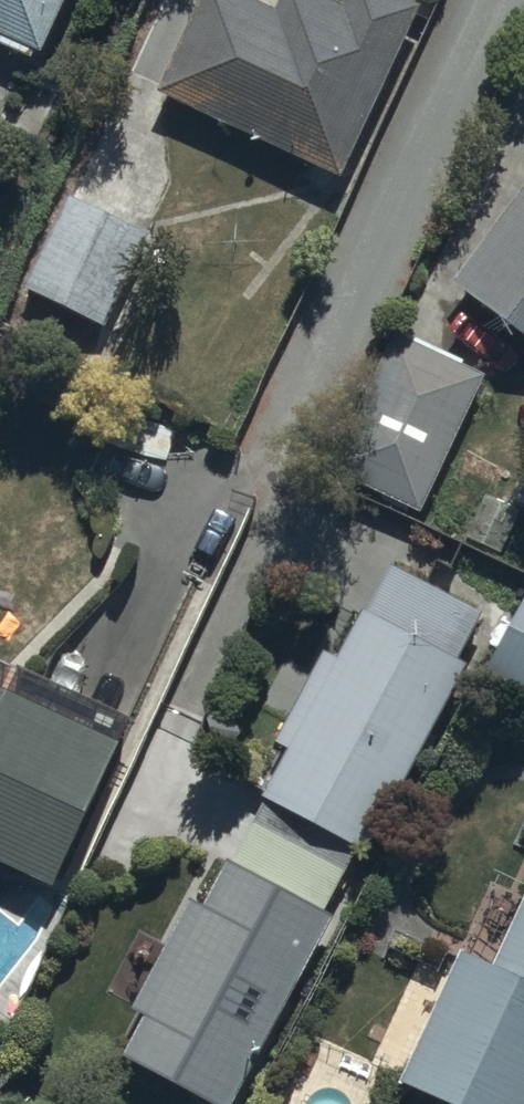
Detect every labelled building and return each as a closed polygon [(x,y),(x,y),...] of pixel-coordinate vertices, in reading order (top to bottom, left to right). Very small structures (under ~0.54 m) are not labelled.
[(62,0),(0,0),(0,45),(35,60),(62,0)] [(158,87),(340,175),(422,6),(409,0),(341,0),(337,9),(319,0),(276,0),(268,16),(235,0),(200,0),(158,87)] [(454,280),(523,332),(523,186),(454,280)] [(25,287),(106,322),(146,232),(66,193),(25,287)] [(484,374),(394,333),(331,473),(421,513),(484,374)] [(266,796),(370,851),(468,665),(460,661),(485,616),(389,565),(369,609),(364,606),(340,657),(323,649),(280,741),(289,745),(266,796)] [(490,673),(523,689),(523,602),(490,673)] [(54,884),(131,722),(0,659),(0,858),(54,884)] [(359,848),(266,799),(234,859),(231,857),(208,899),(197,893),(136,1008),(144,1013),(121,1055),(214,1103),(234,1103),(331,920),(323,916),(359,848)] [(400,1079),(455,1103),(523,1103),(523,893),(494,959),(462,945),(400,1079)]
